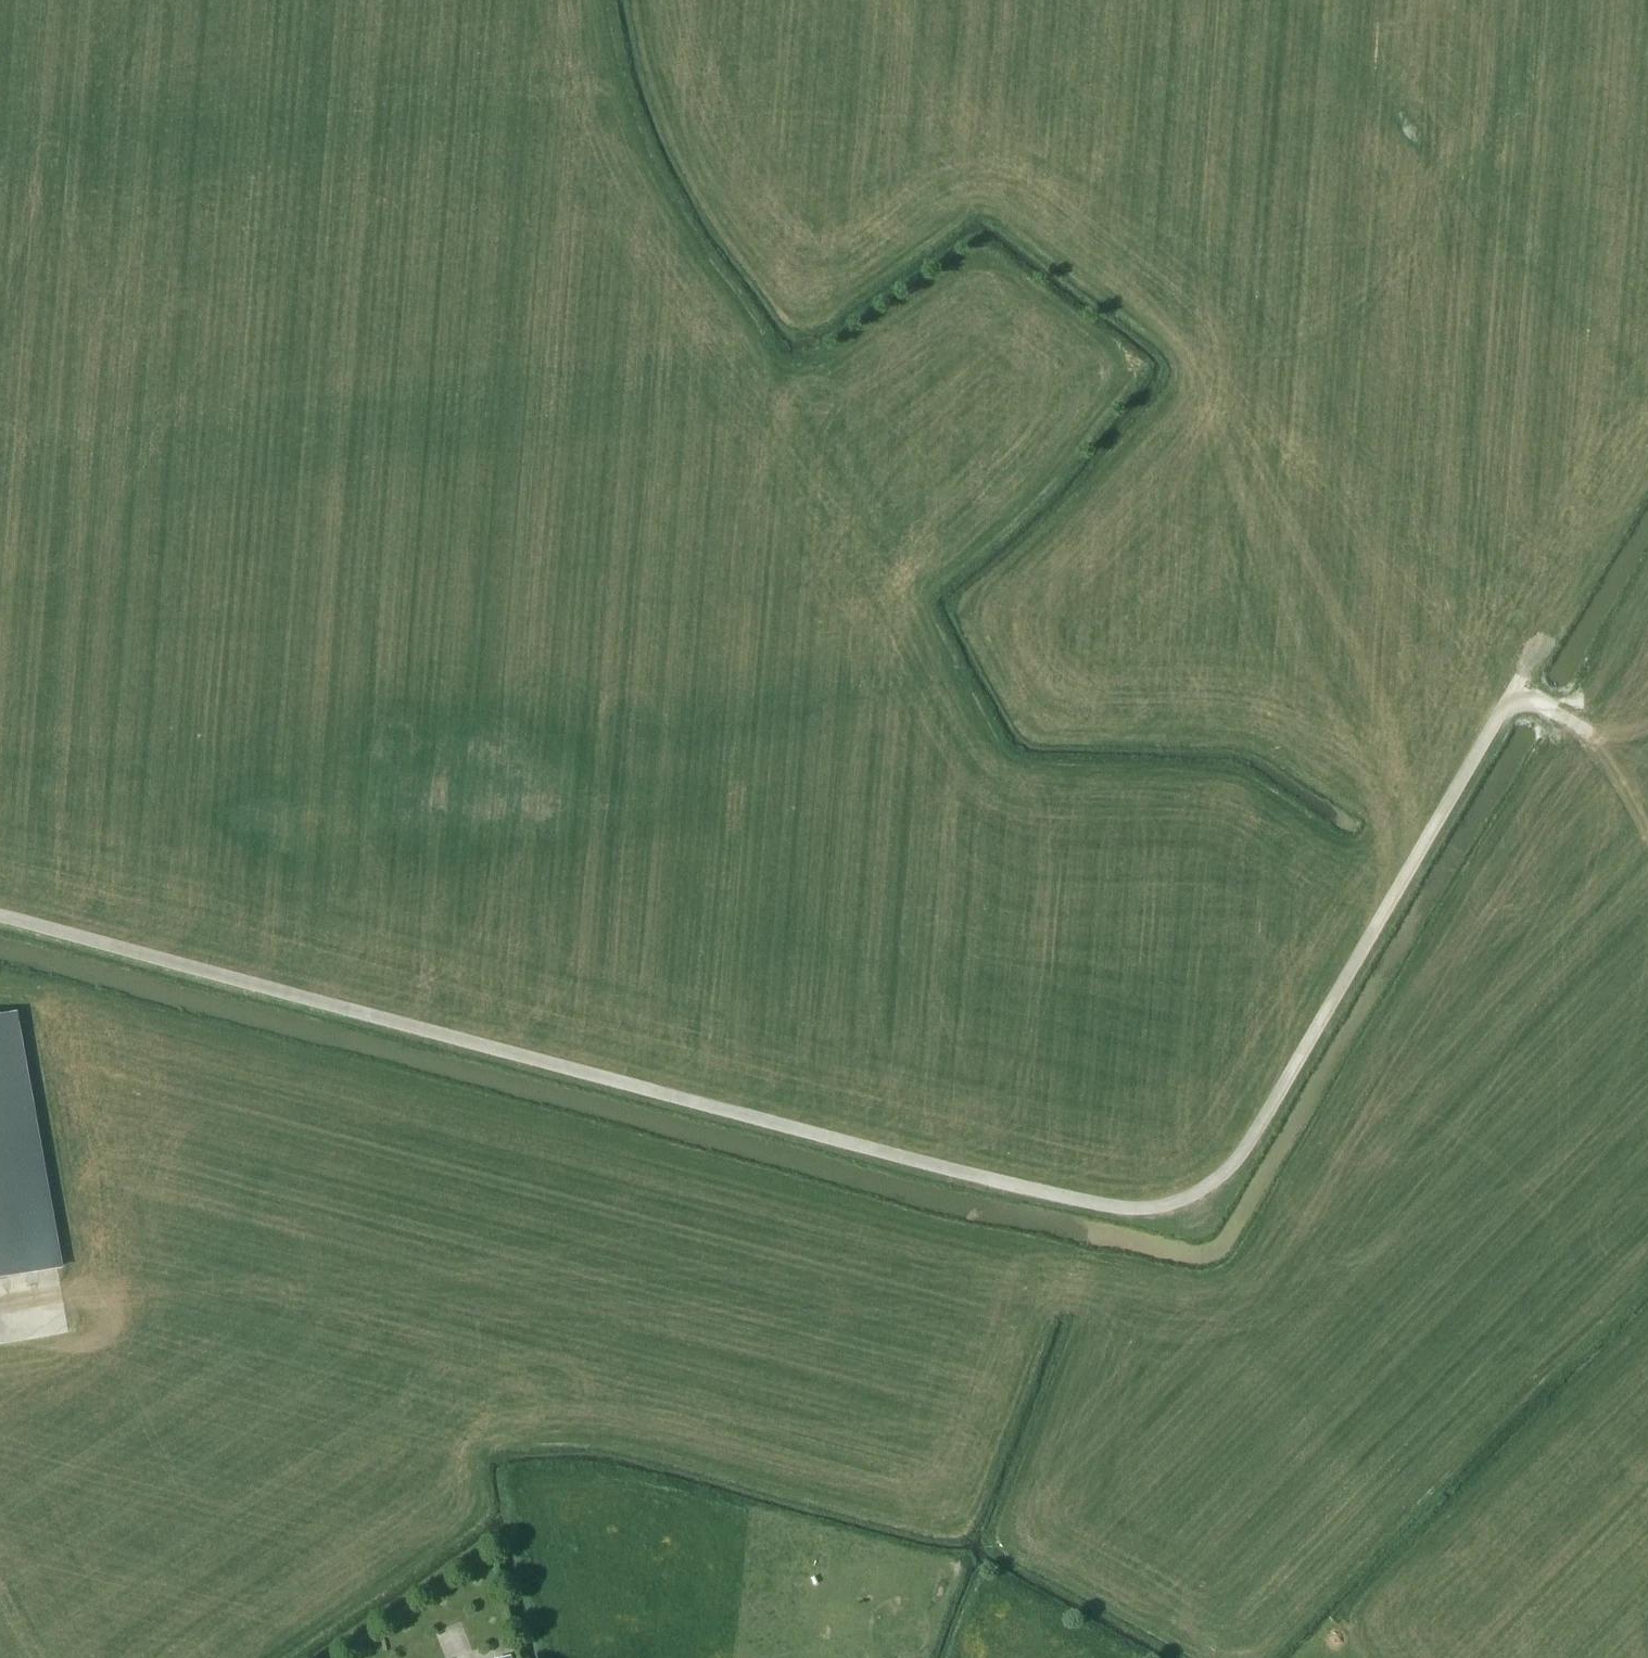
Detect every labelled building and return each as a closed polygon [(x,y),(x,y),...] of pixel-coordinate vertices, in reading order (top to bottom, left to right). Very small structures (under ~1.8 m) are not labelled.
[(63,1267),(16,1011),(0,1014),(0,1278),(63,1267)]
